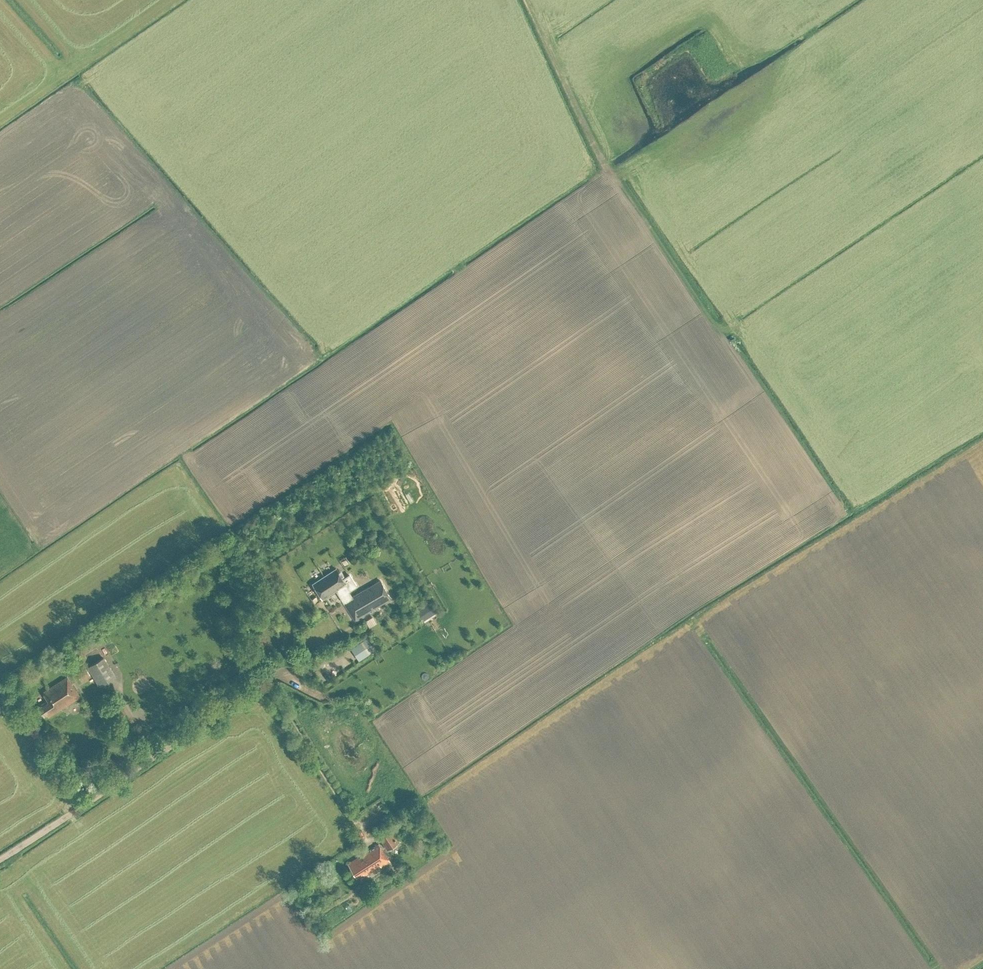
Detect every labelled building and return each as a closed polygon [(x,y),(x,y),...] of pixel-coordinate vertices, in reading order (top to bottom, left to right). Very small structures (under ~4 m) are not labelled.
[(335,568),(312,584),(322,599),(335,590),(355,621),(365,615),(364,613),(369,610),(371,612),(379,607),(377,605),(390,597),(380,579),(352,596),(348,591),(357,586),(349,573),(342,578),(335,568)] [(430,601),(416,610),(423,621),(437,611),(430,601)] [(114,636),(111,631),(100,637),(104,642),(114,636)] [(360,641),(350,647),(359,660),(368,654),(360,641)] [(115,677),(103,657),(96,647),(84,654),(90,665),(87,667),(98,687),(115,677)] [(85,666),(76,672),(82,680),(91,675),(85,666)] [(39,687),(49,681),(44,675),(35,681),(39,687)] [(47,716),(79,695),(67,676),(42,691),(48,701),(39,707),(44,715),(46,714),(47,716)] [(391,828),(379,835),(387,848),(399,841),(391,828)] [(357,876),(363,872),(364,874),(380,864),(381,866),(390,860),(379,843),(370,849),(371,850),(359,858),(358,856),(348,863),(357,876)] [(328,867),(319,873),(323,878),(331,872),(328,867)]
